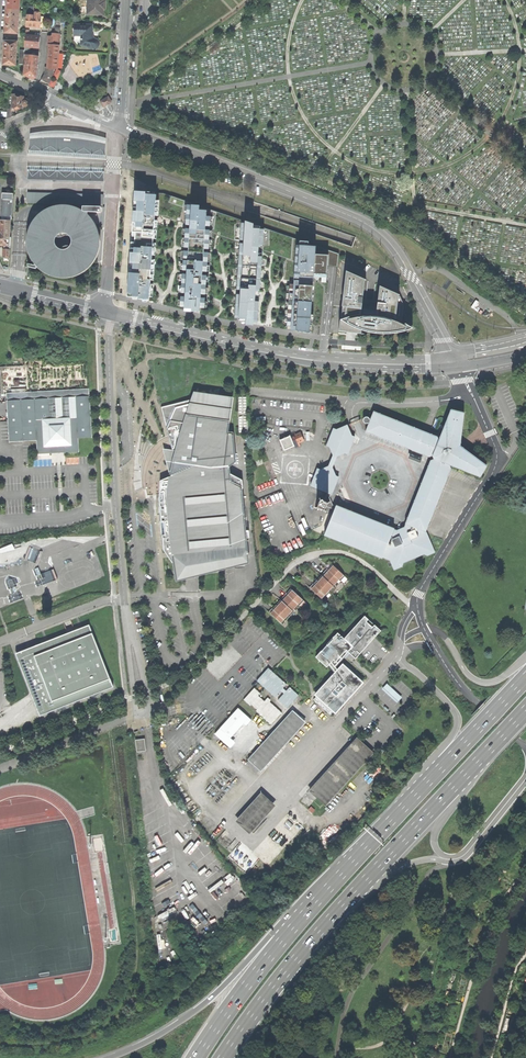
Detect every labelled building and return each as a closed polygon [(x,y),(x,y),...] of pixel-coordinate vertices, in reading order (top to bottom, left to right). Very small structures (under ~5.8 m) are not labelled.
[(6,9),(19,10),(20,0),(7,0),(6,9)] [(87,14),(103,15),(103,9),(105,9),(105,5),(105,2),(105,1),(104,1),(104,0),(88,0),(88,1),(87,7),(87,14)] [(6,20),(5,33),(17,34),(19,10),(6,9),(6,20)] [(40,28),(41,22),(41,16),(40,16),(40,12),(35,12),(35,16),(26,15),(26,27),(40,28)] [(81,36),(81,45),(93,49),(93,48),(94,48),(96,48),(97,47),(98,47),(98,46),(99,45),(99,44),(99,43),(99,42),(98,41),(97,40),(93,39),(92,34),(92,31),(92,30),(92,26),(74,25),(74,35),(81,36)] [(27,34),(25,34),(24,50),(30,51),(30,48),(39,48),(39,42),(40,37),(27,36),(27,34)] [(47,68),(53,68),(57,69),(60,35),(52,34),(52,37),(47,37),(47,45),(49,45),(47,68)] [(13,65),(16,66),(17,42),(4,41),(3,53),(3,65),(5,65),(8,65),(10,65),(10,66),(13,66),(13,65)] [(28,77),(33,79),(36,78),(38,57),(29,56),(30,51),(24,50),(24,55),(26,55),(24,75),(28,77)] [(45,67),(44,74),(41,79),(45,81),(49,83),(53,76),(53,68),(47,68),(45,67)] [(12,94),(11,109),(15,109),(21,109),(24,108),(24,107),(27,107),(29,105),(29,102),(27,99),(24,99),(24,98),(22,96),(20,96),(18,96),(18,94),(12,94)] [(108,97),(100,101),(103,107),(111,102),(108,97)] [(15,111),(15,109),(11,109),(7,109),(7,112),(7,117),(7,119),(11,117),(12,111),(15,111)] [(91,158),(104,159),(106,138),(91,134),(79,132),(69,131),(48,131),(30,134),(29,154),(91,158)] [(104,181),(104,168),(28,166),(27,179),(94,181),(104,181)] [(310,333),(314,285),(312,285),(312,282),(314,282),(314,277),(314,276),(314,273),(316,273),(327,274),(328,265),(333,266),(337,266),(339,253),(317,246),(312,244),(301,240),(297,239),(264,228),(261,227),(246,222),(242,220),(212,210),(208,209),(192,203),(187,202),(164,193),(156,193),(134,191),(127,297),(138,297),(138,299),(149,300),(150,287),(150,284),(150,282),(152,254),(152,250),(153,247),(154,225),(154,222),(155,219),(155,216),(164,217),(186,224),(191,225),(190,228),(186,228),(184,247),(189,247),(188,249),(188,250),(184,250),(183,270),(187,270),(187,272),(187,273),(182,273),(181,292),(185,293),(185,294),(185,296),(181,296),(180,306),(185,307),(185,308),(193,309),(201,310),(201,307),(205,307),(206,298),(201,298),(202,296),(202,293),(206,294),(207,275),(203,275),(203,273),(203,271),(208,272),(209,252),(204,252),(205,250),(205,248),(209,249),(209,244),(210,233),(216,235),(218,235),(220,236),(235,241),(240,243),(240,255),(239,265),(239,267),(237,289),(241,290),(240,292),(240,294),(237,294),(236,304),(236,306),(235,316),(235,317),(239,317),(240,317),(240,319),(243,319),(248,319),(248,321),(255,322),(257,323),(262,268),(263,251),(272,254),(274,255),(286,259),(285,275),(285,280),(295,280),(294,282),(294,284),(290,283),(290,292),(289,299),(289,305),(289,307),(289,309),(288,309),(288,317),(288,320),(287,322),(287,324),(287,326),(292,326),(292,330),(297,331),(300,331),(310,333)] [(1,216),(1,221),(10,221),(12,221),(13,194),(2,193),(1,216)] [(83,196),(28,195),(28,203),(83,205),(83,201),(83,196)] [(83,205),(83,207),(101,207),(103,207),(103,197),(97,197),(97,202),(83,201),(83,205)] [(74,277),(77,276),(80,274),(83,273),(86,271),(89,268),(91,266),(93,263),(95,261),(96,258),(97,256),(99,252),(100,249),(100,245),(100,241),(100,238),(100,234),(99,231),(97,227),(96,224),(93,220),(91,217),(88,214),(86,212),(85,212),(84,211),(82,210),(80,208),(77,207),(74,206),(71,205),(67,205),(64,205),(61,205),(58,205),(55,206),(52,206),(49,208),(46,209),(43,211),(41,212),(38,214),(36,216),(34,218),(33,221),(31,223),(30,226),(29,228),(28,231),(27,234),(27,237),(26,240),(26,242),(26,245),(27,248),(28,251),(28,254),(30,257),(31,259),(32,261),(33,263),(35,265),(37,267),(39,269),(41,271),(44,273),(47,274),(50,276),(53,277),(56,278),(60,278),(63,278),(67,278),(70,278),(74,277)] [(101,212),(86,212),(88,214),(91,217),(93,220),(96,224),(102,224),(102,212),(101,212)] [(10,246),(11,238),(9,237),(10,221),(1,221),(0,232),(0,245),(4,246),(10,246)] [(365,280),(346,271),(342,306),(343,306),(341,319),(341,320),(340,320),(339,331),(346,332),(347,328),(351,329),(357,330),(356,333),(361,333),(361,330),(367,331),(372,332),(377,333),(383,333),(390,333),(395,333),(399,332),(403,331),(411,328),(404,324),(401,323),(395,320),(399,295),(400,295),(379,286),(378,302),(362,300),(365,280)] [(400,296),(399,296),(399,295),(395,320),(401,323),(404,305),(400,296)] [(6,393),(7,400),(89,396),(89,395),(89,388),(6,393)] [(172,563),(178,562),(190,569),(199,571),(200,571),(201,571),(201,570),(222,568),(222,569),(223,569),(225,568),(232,565),(244,556),(248,556),(248,555),(245,555),(244,545),(247,545),(246,537),(242,491),(240,491),(240,489),(243,488),(242,480),(228,473),(228,466),(235,461),(234,450),(233,450),(233,447),(233,443),(232,441),(233,441),(232,435),(226,434),(231,405),(230,404),(230,400),(225,398),(224,397),(223,394),(219,388),(214,390),(211,389),(208,391),(205,389),(201,390),(198,389),(198,388),(194,398),(169,405),(169,406),(163,408),(165,416),(163,416),(171,450),(175,462),(172,475),(170,476),(160,481),(159,511),(162,547),(169,558),(172,563)] [(89,396),(7,400),(8,421),(9,442),(30,440),(36,440),(37,454),(51,453),(51,446),(64,445),(65,452),(66,452),(79,451),(78,438),(92,437),(89,396)] [(161,407),(163,416),(165,416),(163,408),(169,406),(169,405),(161,407)] [(394,529),(336,505),(336,506),(334,509),(324,535),(382,558),(383,557),(384,558),(390,560),(394,570),(402,567),(403,563),(424,554),(427,556),(435,552),(426,532),(425,532),(451,469),(450,465),(480,477),(487,466),(464,449),(464,447),(466,447),(466,443),(463,440),(460,443),(464,413),(451,409),(439,440),(437,437),(435,436),(421,430),(374,411),(370,420),(370,419),(369,418),(368,417),(367,417),(365,417),(364,418),(363,419),(363,421),(363,422),(364,423),(366,424),(368,424),(369,423),(365,432),(429,457),(432,456),(434,459),(431,460),(405,524),(406,524),(405,527),(396,530),(394,529)] [(331,436),(327,446),(329,447),(333,455),(337,457),(345,453),(347,454),(355,436),(352,436),(347,425),(337,429),(334,428),(331,436)] [(290,436),(294,446),(295,448),(300,446),(299,443),(304,441),(300,432),(296,434),(294,432),(289,434),(290,436)] [(290,436),(280,440),(284,450),(294,446),(290,436)] [(163,449),(170,476),(172,475),(175,462),(171,450),(163,449)] [(330,461),(328,466),(332,467),(335,462),(337,457),(333,455),(330,461)] [(318,468),(311,486),(327,493),(331,494),(338,477),(336,476),(332,467),(328,466),(320,469),(318,468)] [(327,493),(324,501),(327,502),(330,501),(330,502),(327,503),(326,506),(334,509),(336,506),(332,505),(329,497),(331,494),(327,493)] [(318,506),(315,507),(315,509),(318,507),(324,509),(325,512),(327,512),(325,509),(326,506),(327,503),(330,502),(330,501),(327,502),(324,501),(321,500),(320,497),(319,497),(320,500),(318,506)] [(0,549),(0,551),(1,553),(15,550),(12,544),(0,549)] [(311,587),(310,588),(321,599),(324,595),(325,597),(332,590),(334,588),(332,586),(338,580),(340,581),(344,576),(333,566),(332,567),(331,568),(329,570),(327,569),(321,576),(322,577),(321,579),(316,583),(314,586),(313,584),(311,587)] [(54,569),(39,575),(41,579),(35,581),(37,586),(58,578),(54,569)] [(270,611),(269,612),(280,623),(283,620),(284,621),(293,612),(291,611),(297,604),(299,606),(303,601),(292,590),(290,592),(289,594),(288,595),(286,593),(280,600),(281,602),(280,604),(275,608),(274,610),(272,609),(270,611)] [(338,633),(315,657),(326,667),(329,665),(332,669),(332,668),(334,667),(345,654),(348,652),(355,658),(374,637),(374,638),(375,637),(381,631),(366,617),(357,627),(356,626),(344,639),(338,633)] [(54,706),(55,709),(113,686),(89,625),(38,644),(31,647),(31,648),(19,653),(42,711),(54,706)] [(40,715),(55,709),(54,706),(42,711),(19,653),(31,648),(31,647),(15,653),(31,693),(40,715)] [(337,673),(313,700),(330,715),(347,696),(363,679),(346,663),(339,672),(337,673)] [(287,708),(298,695),(289,687),(286,691),(283,688),(286,684),(268,668),(257,681),(275,697),(280,691),(284,694),(278,700),(287,708)] [(402,697),(387,684),(382,689),(397,703),(402,697)] [(254,688),(244,700),(250,705),(251,704),(257,710),(256,711),(271,725),(282,713),(266,699),(264,702),(258,696),(260,694),(254,688)] [(253,720),(239,708),(215,734),(231,749),(237,743),(232,738),(244,724),(247,726),(253,720)] [(292,713),(246,763),(250,766),(254,762),(261,768),(302,722),(298,718),(292,713)] [(145,739),(135,740),(137,752),(146,751),(145,739)] [(356,740),(311,790),(326,804),(372,754),(356,740)] [(257,772),(261,768),(254,762),(250,766),(257,772)] [(261,796),(239,821),(250,830),(272,806),(261,796)] [(160,854),(172,849),(168,839),(156,844),(160,854)]
